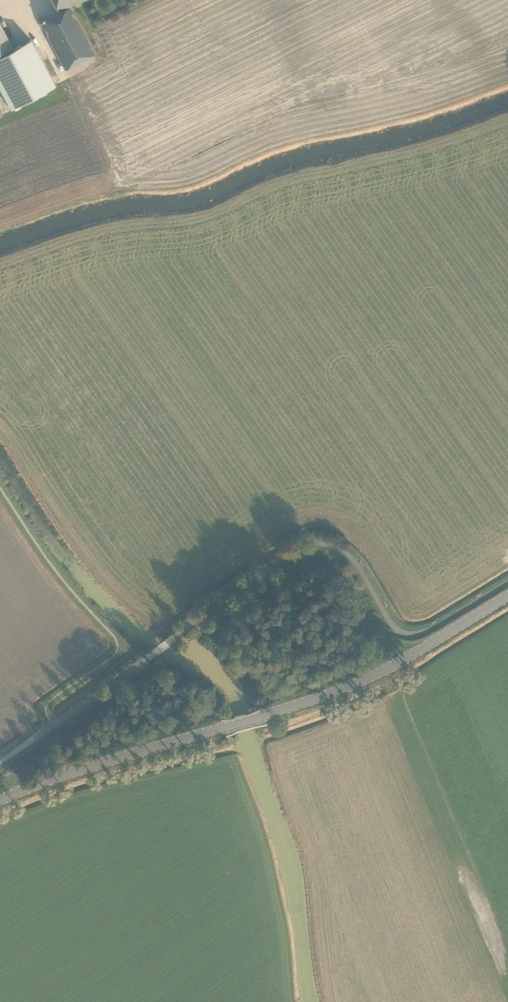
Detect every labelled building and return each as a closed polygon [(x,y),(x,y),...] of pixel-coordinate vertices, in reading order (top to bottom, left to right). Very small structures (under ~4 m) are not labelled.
[(59,12),(40,22),(44,29),(45,29),(48,34),(47,35),(65,69),(95,53),(70,7),(84,0),(53,0),(59,12)] [(14,45),(9,36),(12,34),(3,17),(0,19),(0,52),(14,45)] [(31,38),(0,55),(0,89),(11,108),(55,84),(31,38)]
